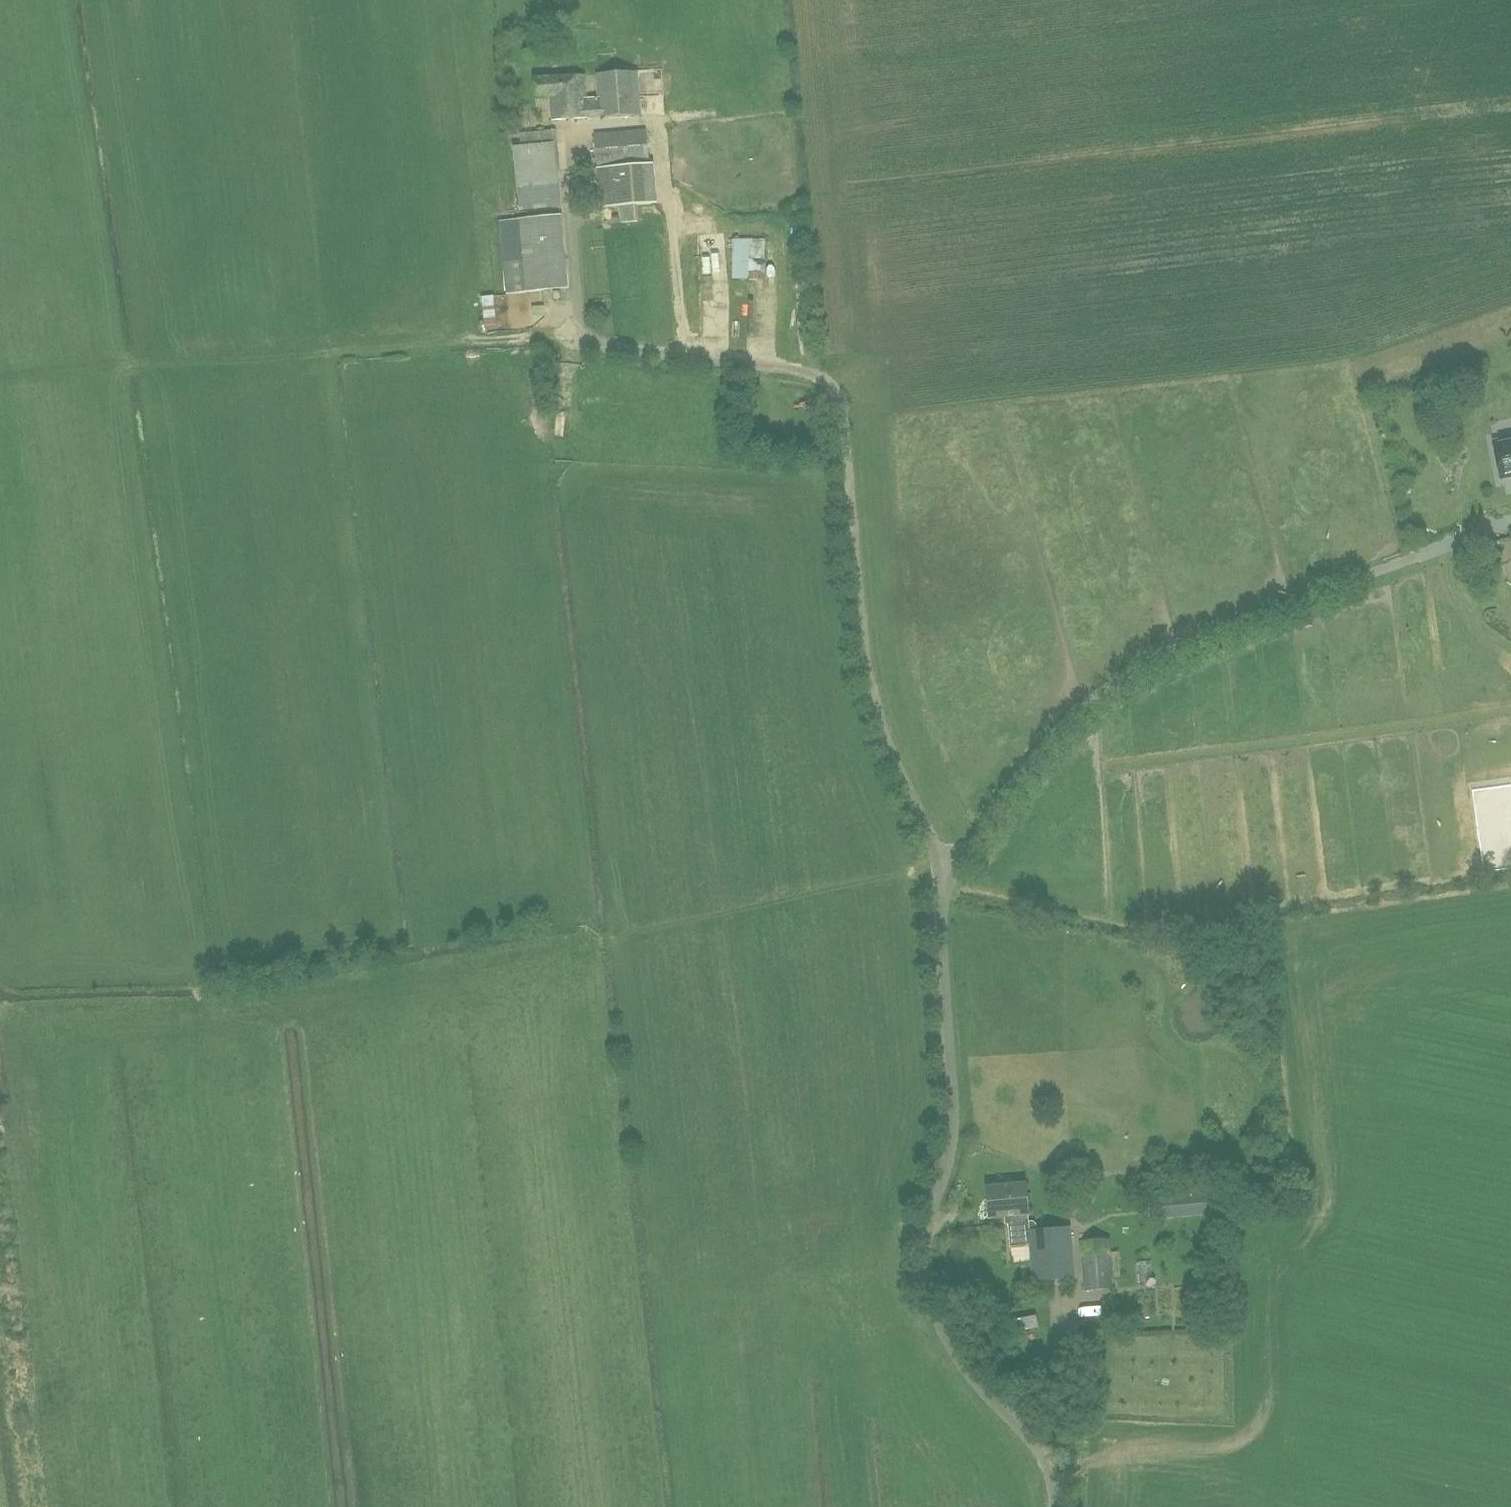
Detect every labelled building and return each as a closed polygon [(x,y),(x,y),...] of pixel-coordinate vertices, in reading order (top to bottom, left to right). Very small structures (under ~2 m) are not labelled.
[(598,75),(599,106),(599,118),(639,116),(638,73),(598,75)] [(599,118),(599,106),(587,107),(586,76),(535,78),(536,98),(550,97),(551,120),(599,118)] [(648,163),(645,130),(591,135),(595,168),(648,163)] [(512,211),(552,209),(549,145),(509,147),(512,211)] [(519,218),(519,219),(503,221),(506,260),(523,258),(526,295),(569,290),(562,214),(519,218)] [(744,260),(739,308),(762,310),(767,249),(754,247),(753,260),(744,260)] [(1494,442),(1500,477),(1510,475),(1510,439),(1494,442)] [(1075,1278),(1070,1227),(1037,1230),(1036,1224),(1033,1221),(1029,1222),(1028,1214),(1029,1214),(1026,1183),(987,1187),(990,1217),(1008,1216),(1010,1247),(1030,1245),(1033,1282),(1075,1278)] [(1212,1190),(1147,1196),(1149,1216),(1214,1210),(1212,1190)] [(1081,1242),(1085,1290),(1113,1287),(1109,1239),(1081,1242)]
